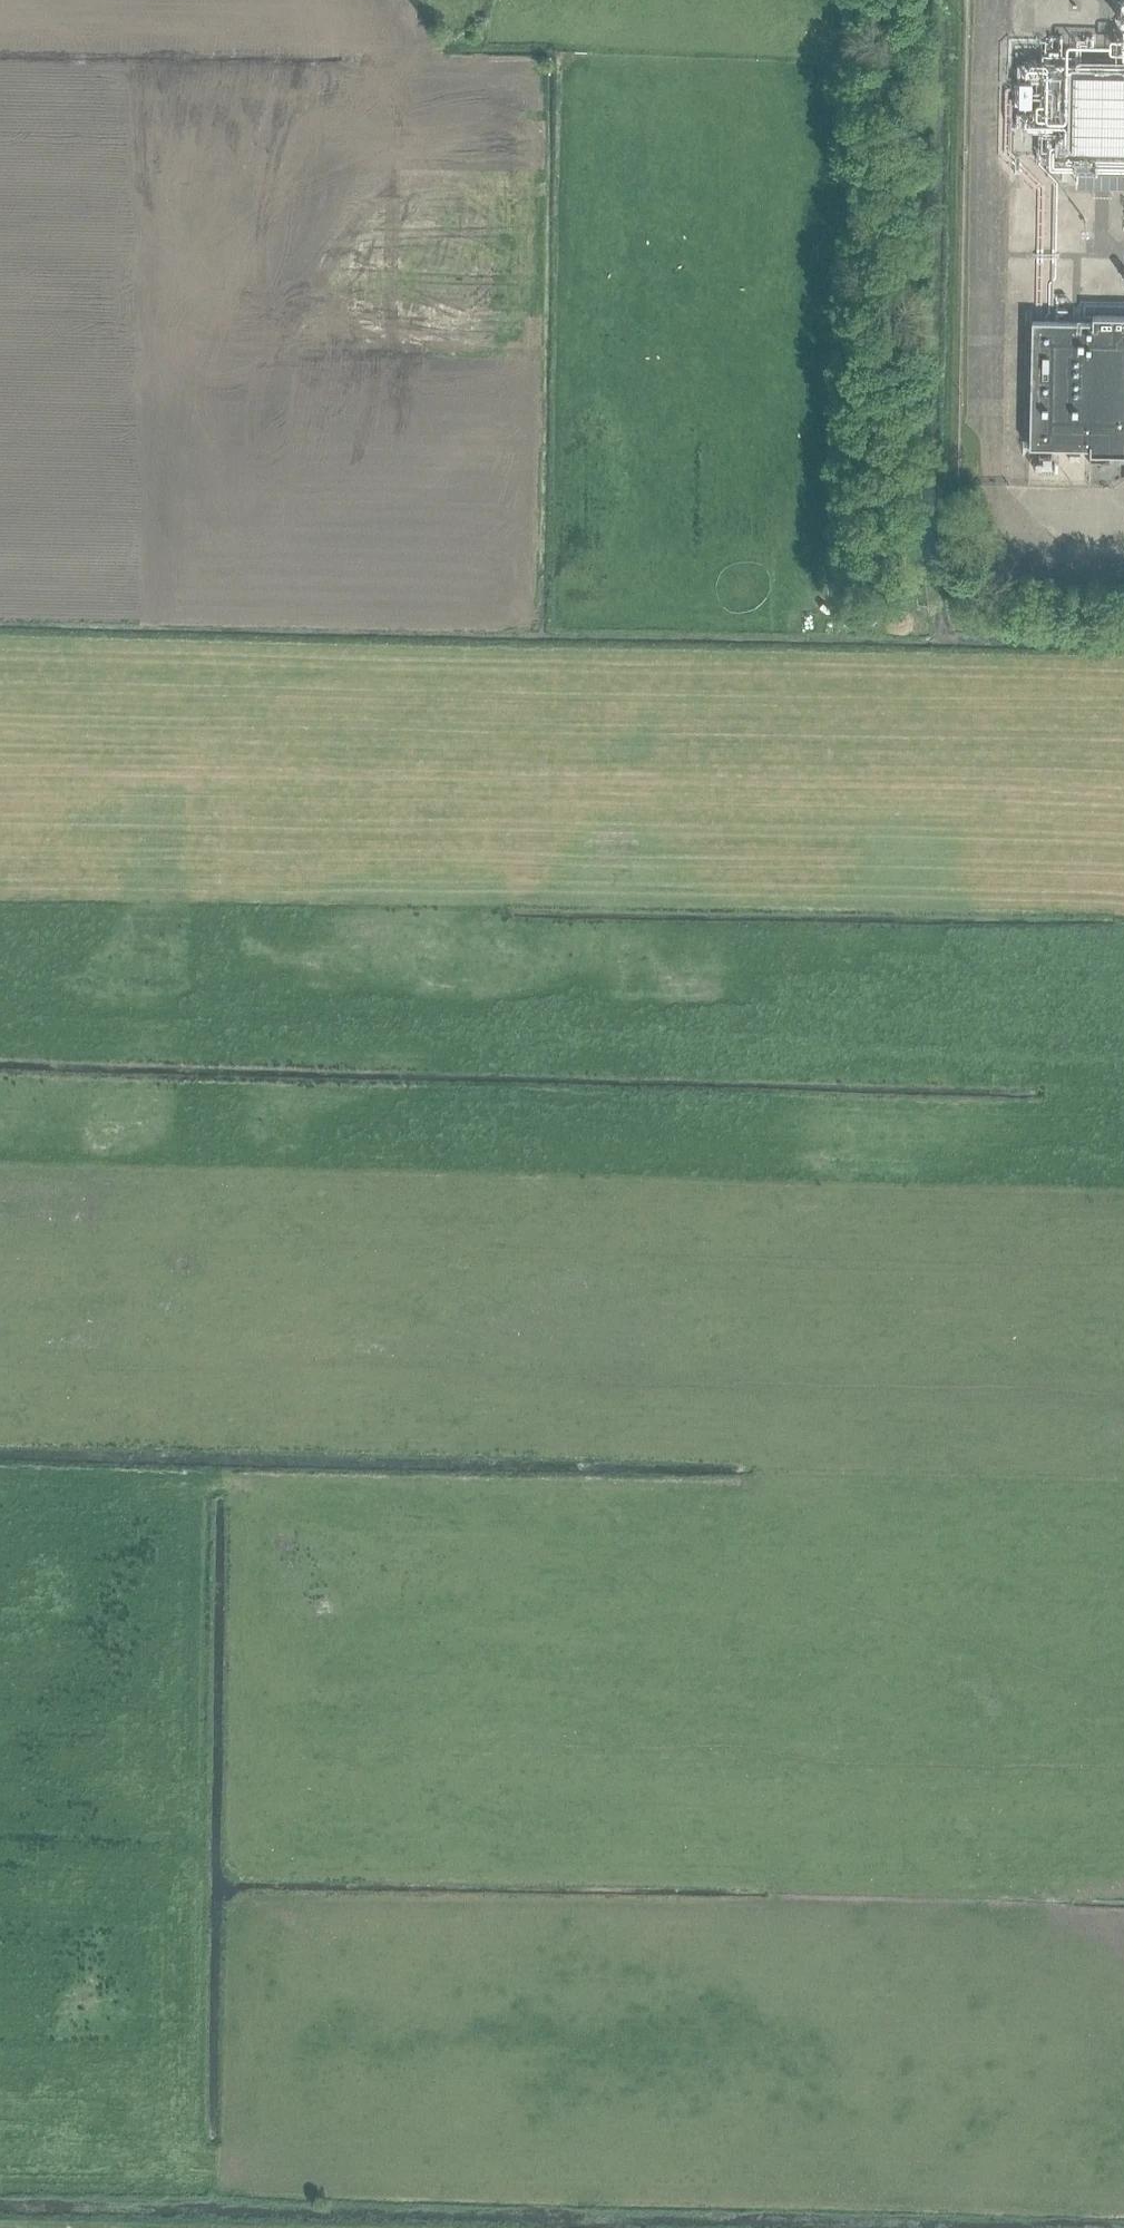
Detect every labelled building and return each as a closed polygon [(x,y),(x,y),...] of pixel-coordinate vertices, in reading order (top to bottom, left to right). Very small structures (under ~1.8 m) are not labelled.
[(1092,314),(1092,321),(1032,320),(1029,447),(1090,448),(1090,452),(1123,453),(1123,315),(1092,314)]
